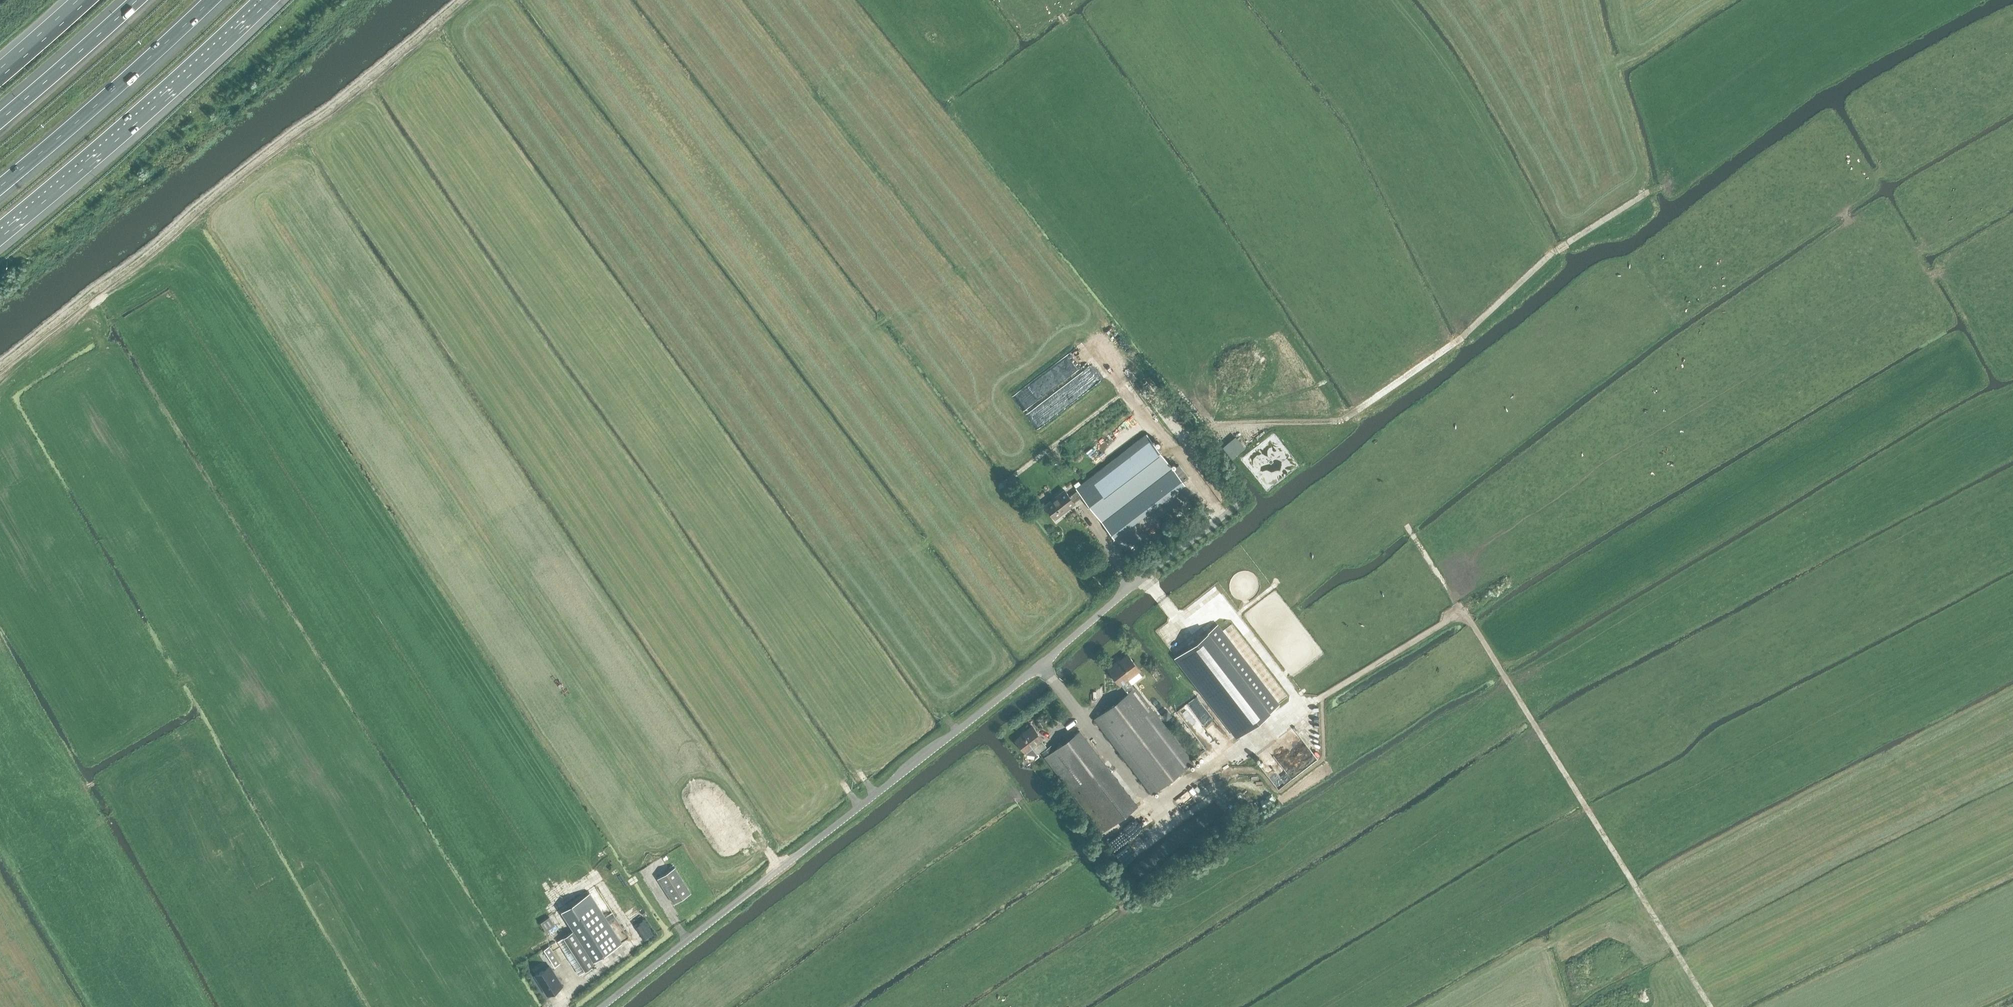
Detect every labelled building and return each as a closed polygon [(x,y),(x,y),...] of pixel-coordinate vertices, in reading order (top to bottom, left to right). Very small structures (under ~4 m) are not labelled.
[(1114,537),(1184,483),(1146,433),(1075,487),(1077,490),(1069,496),(1064,489),(1044,505),(1052,515),(1055,518),(1062,512),(1074,503),(1074,502),(1082,496),(1114,537)] [(1189,646),(1176,656),(1237,735),(1278,704),(1217,625),(1201,637),(1201,636),(1189,646)] [(1134,688),(1127,679),(1140,670),(1128,654),(1108,669),(1120,684),(1121,684),(1128,693),(1095,718),(1151,792),(1192,762),(1135,687),(1134,688)] [(1035,755),(1046,746),(1042,740),(1043,739),(1033,726),(1032,726),(1033,727),(1016,740),(1025,753),(1026,752),(1027,754),(1035,755)] [(1102,831),(1137,804),(1080,730),(1045,757),(1052,766),(1102,831)] [(1046,756),(1051,752),(1048,748),(1043,752),(1046,756)] [(674,904),(691,893),(675,868),(658,879),(674,904)] [(589,893),(562,910),(574,930),(594,960),(621,942),(589,893)] [(564,936),(558,941),(572,963),(579,959),(585,968),(578,972),(579,974),(586,970),(596,964),(594,960),(574,930),(564,936)] [(549,946),(544,949),(555,967),(561,963),(549,946)] [(535,974),(547,993),(561,984),(549,965),(535,974)]
